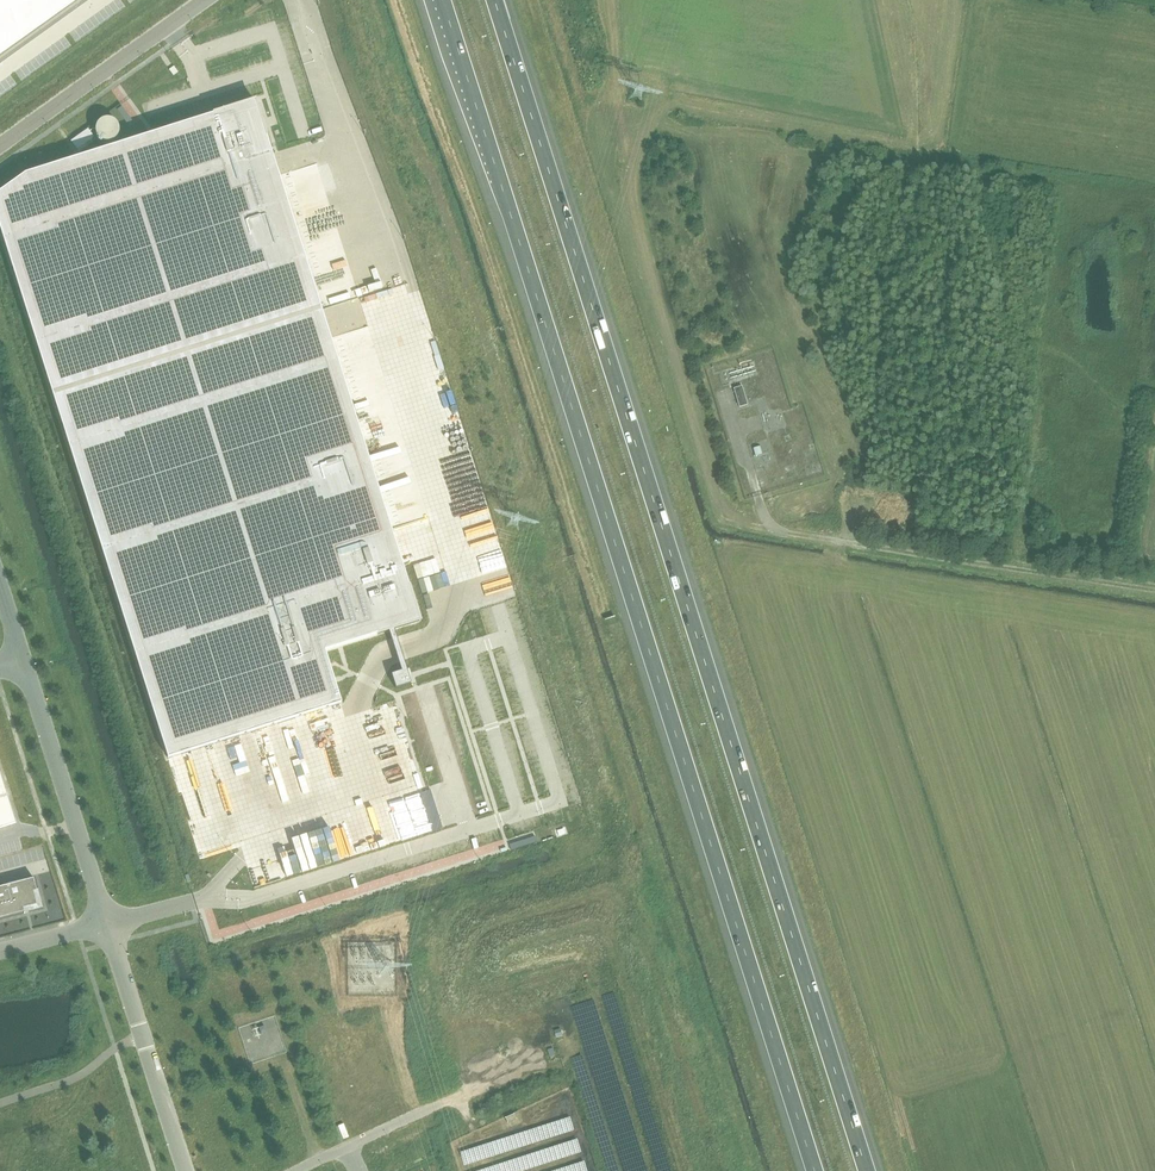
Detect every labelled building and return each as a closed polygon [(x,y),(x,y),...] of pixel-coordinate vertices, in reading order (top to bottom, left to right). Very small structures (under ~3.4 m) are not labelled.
[(84,0),(0,0),(0,60),(84,0)] [(0,192),(0,230),(168,758),(341,703),(325,651),(388,631),(401,671),(391,674),(395,688),(411,683),(406,669),(394,629),(420,621),(264,128),(261,119),(255,101),(25,174),(0,192)] [(88,128),(70,141),(79,153),(96,140),(88,128)] [(742,386),(734,388),(739,407),(747,404),(742,386)] [(762,453),(760,445),(753,447),(756,455),(762,453)] [(16,823),(0,773),(0,828),(16,823)] [(25,911),(24,908),(37,905),(34,892),(37,891),(33,878),(0,887),(0,918),(25,911)]
